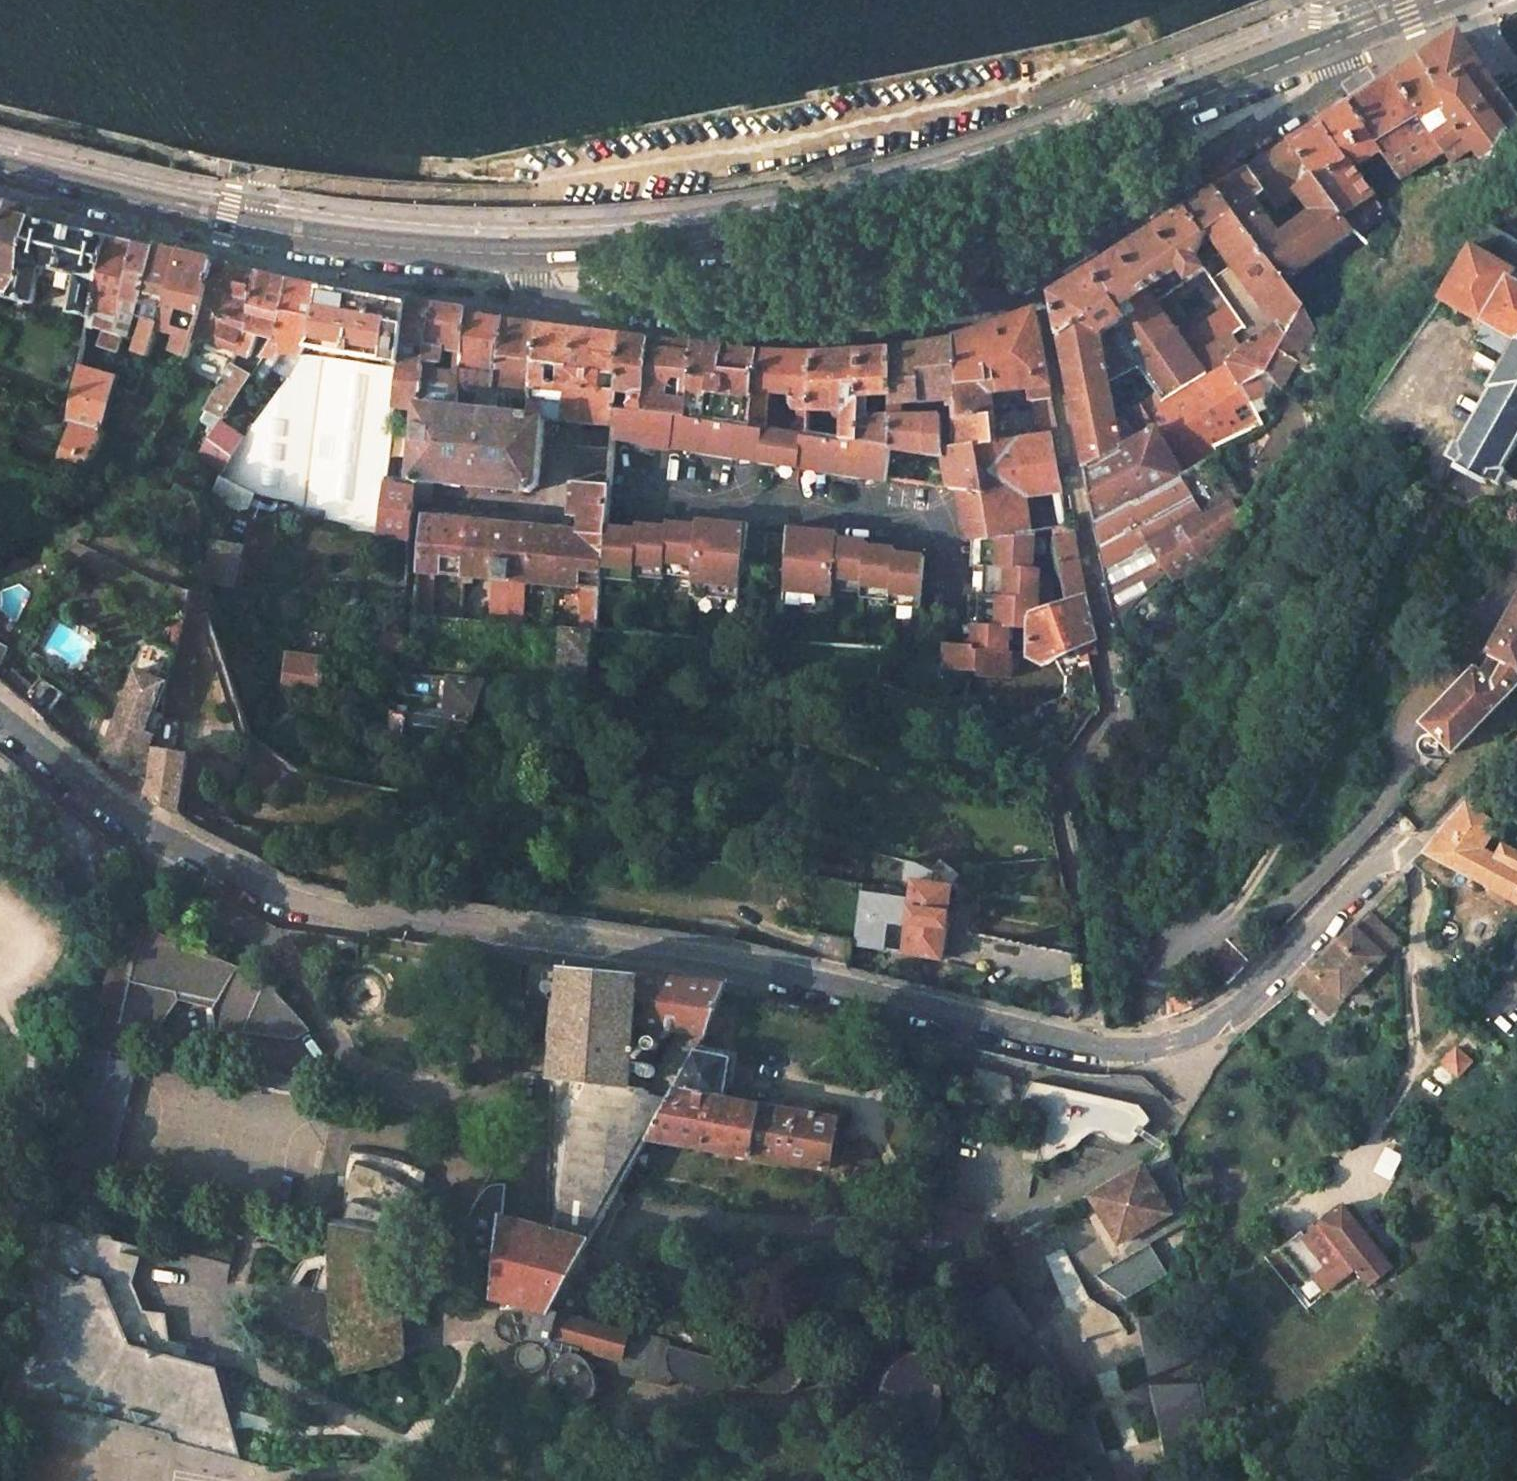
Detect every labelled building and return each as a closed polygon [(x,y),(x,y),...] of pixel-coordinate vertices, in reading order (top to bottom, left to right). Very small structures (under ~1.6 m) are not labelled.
[(1496,84),(1461,32),(1422,57),(1451,105),(1426,122),(1445,150),(1451,159),(1472,147),(1491,173),(1505,133),(1516,122),(1516,115),(1513,109),(1510,105),(1496,84)] [(1451,105),(1422,57),(1394,75),(1426,122),(1451,105)] [(1324,121),(1290,142),(1349,231),(1353,235),(1386,212),(1354,167),(1379,150),(1398,176),(1445,150),(1426,122),(1394,75),(1349,104),(1327,119),(1324,121)] [(1349,231),(1290,142),(1247,169),(1216,189),(1285,283),(1349,231)] [(1216,189),(1195,204),(1212,232),(1205,236),(1204,239),(1212,253),(1213,255),(1215,255),(1221,263),(1229,258),(1233,264),(1273,326),(1299,307),(1300,307),(1301,306),(1285,283),(1216,189)] [(9,204),(0,201),(0,236),(9,204)] [(32,221),(33,221),(36,211),(9,204),(0,236),(0,292),(11,295),(18,280),(23,253),(32,221)] [(1062,289),(1053,295),(1055,307),(1061,338),(1099,327),(1128,319),(1120,307),(1146,290),(1181,268),(1189,280),(1206,268),(1196,255),(1204,239),(1205,236),(1212,232),(1195,204),(1192,206),(1188,209),(1187,208),(1179,213),(1176,215),(1062,289)] [(11,295),(7,298),(33,304),(39,276),(45,277),(47,285),(67,291),(71,284),(77,285),(71,313),(92,318),(108,239),(33,221),(32,221),(23,253),(18,280),(11,295)] [(1475,251),(1512,272),(1508,277),(1516,282),(1516,240),(1492,226),(1475,251)] [(92,318),(90,327),(107,331),(117,333),(130,286),(138,246),(108,239),(92,318)] [(138,246),(130,286),(117,333),(127,336),(131,339),(139,320),(156,250),(155,250),(138,246)] [(156,250),(139,320),(149,324),(142,356),(150,358),(159,330),(169,300),(180,254),(155,247),(155,250),(156,250)] [(1475,251),(1441,300),(1469,316),(1476,320),(1483,324),(1508,277),(1512,272),(1475,251)] [(169,300),(159,330),(181,336),(174,354),(187,358),(193,342),(205,309),(215,263),(180,254),(169,300)] [(205,309),(193,342),(201,344),(203,340),(237,353),(247,335),(258,274),(215,263),(205,309)] [(1233,264),(1213,278),(1244,326),(1254,341),(1273,326),(1233,264)] [(1181,268),(1146,290),(1196,362),(1207,377),(1209,381),(1231,364),(1237,354),(1241,351),(1254,341),(1244,326),(1213,278),(1206,268),(1189,280),(1181,268)] [(247,335),(237,353),(245,356),(251,358),(261,338),(275,342),(282,331),(284,317),(288,282),(258,274),(247,335)] [(1483,324),(1485,325),(1516,342),(1516,282),(1508,277),(1483,324)] [(282,331),(275,342),(264,358),(274,361),(296,368),(304,357),(315,341),(321,289),(288,282),(284,317),(282,331)] [(409,305),(321,289),(315,341),(304,357),(399,371),(400,372),(409,305)] [(1146,290),(1120,307),(1128,319),(1131,324),(1115,328),(1131,353),(1143,371),(1163,401),(1167,407),(1207,377),(1196,362),(1146,290)] [(434,304),(409,301),(409,305),(400,372),(399,382),(396,408),(421,411),(429,345),(434,304)] [(434,304),(429,345),(421,411),(457,413),(469,310),(434,304)] [(1241,351),(1237,354),(1231,364),(1244,387),(1268,373),(1300,307),(1299,307),(1273,326),(1254,341),(1241,351)] [(496,416),(505,320),(506,315),(469,310),(457,413),(496,416)] [(1036,310),(955,340),(960,451),(978,447),(996,444),(992,392),(1024,379),(1047,370),(1036,310)] [(1128,319),(1099,327),(1108,378),(1143,371),(1131,353),(1115,328),(1131,324),(1128,319)] [(532,419),(541,327),(505,320),(496,416),(532,419)] [(541,327),(532,419),(546,420),(545,420),(573,423),(618,427),(620,406),(621,392),(627,335),(583,331),(541,327)] [(1099,327),(1061,338),(1085,467),(1122,448),(1116,417),(1108,378),(1099,327)] [(107,331),(104,347),(121,353),(127,336),(117,333),(107,331)] [(627,335),(621,392),(620,406),(647,411),(652,340),(627,335)] [(127,336),(121,353),(126,355),(131,339),(127,336)] [(694,346),(652,340),(647,411),(686,416),(694,346)] [(892,349),(892,396),(892,417),(890,447),(944,450),(960,451),(955,340),(953,340),(892,349)] [(1449,458),(1456,461),(1460,464),(1458,468),(1486,484),(1488,479),(1499,485),(1507,472),(1507,471),(1503,469),(1516,444),(1516,342),(1507,357),(1490,388),(1494,390),(1462,446),(1457,444),(1449,458)] [(717,348),(694,346),(686,416),(705,419),(706,413),(708,393),(712,394),(714,377),(717,348)] [(725,349),(717,348),(714,377),(722,378),(725,349)] [(753,426),(759,352),(742,350),(725,349),(722,378),(728,383),(729,385),(727,389),(722,394),(718,421),(753,426)] [(877,350),(816,354),(812,412),(844,413),(843,440),(890,447),(892,417),(860,417),(862,397),(892,396),(892,349),(877,350)] [(789,353),(759,352),(753,426),(767,427),(770,392),(784,393),(794,394),(794,400),(795,407),(797,409),(802,411),(800,433),(810,435),(812,412),(816,354),(789,353)] [(399,371),(304,357),(289,383),(277,398),(253,427),(252,426),(244,439),(221,473),(262,496),(297,504),(380,521),(385,484),(389,454),(396,408),(399,382),(400,372),(399,371)] [(252,375),(222,419),(219,424),(244,439),(252,426),(253,427),(277,398),(260,385),(274,361),(264,358),(256,370),(252,375)] [(289,383),(296,368),(274,361),(260,385),(277,398),(289,383)] [(1163,401),(1135,410),(1148,435),(1159,429),(1182,472),(1218,454),(1213,445),(1263,422),(1244,387),(1231,364),(1209,381),(1207,377),(1167,407),(1163,401)] [(219,387),(205,410),(222,419),(252,375),(246,372),(237,367),(232,365),(219,387)] [(250,366),(246,372),(252,375),(256,370),(250,366)] [(80,367),(68,421),(70,422),(100,430),(108,409),(114,388),(118,378),(80,367)] [(1047,370),(1024,379),(1030,402),(1032,414),(1034,413),(1055,412),(1052,399),(1047,370)] [(647,411),(620,406),(618,427),(617,435),(616,443),(784,467),(888,481),(888,480),(890,447),(843,440),(810,435),(800,433),(785,430),(767,427),(753,426),(718,421),(712,420),(686,416),(647,411)] [(1135,410),(1116,417),(1122,448),(1148,435),(1135,410)] [(457,413),(421,411),(416,458),(413,481),(434,483),(531,493),(539,486),(545,420),(546,420),(532,419),(496,416),(457,413)] [(1055,412),(1034,413),(1041,438),(1052,437),(1052,438),(1060,437),(1055,412)] [(70,422),(50,470),(81,482),(108,436),(100,430),(70,422)] [(214,431),(196,459),(221,473),(244,439),(219,424),(214,431)] [(1122,448),(1085,467),(1096,524),(1182,472),(1159,429),(1148,435),(1122,448)] [(617,435),(579,431),(574,483),(611,486),(616,443),(617,435)] [(996,444),(978,447),(984,494),(986,514),(989,536),(989,538),(1035,530),(1027,495),(1062,491),(1052,438),(1052,437),(1041,438),(996,444)] [(960,451),(944,450),(950,489),(956,490),(984,494),(978,447),(960,451)] [(1182,472),(1096,524),(1105,573),(1143,539),(1148,545),(1233,501),(1234,504),(1244,497),(1220,452),(1218,454),(1182,472)] [(262,496),(221,473),(208,492),(216,509),(253,523),(262,496)] [(434,483),(413,481),(413,489),(413,500),(432,502),(434,483)] [(611,486),(574,483),(571,517),(607,520),(611,486)] [(413,489),(385,484),(380,521),(378,537),(410,537),(413,500),(413,489)] [(956,490),(962,541),(981,538),(989,536),(986,514),(984,494),(956,490)] [(1233,501),(1148,545),(1167,570),(1176,582),(1243,520),(1239,511),(1234,504),(1233,501)] [(380,521),(297,504),(292,514),(319,521),(348,530),(347,532),(378,537),(380,521)] [(570,531),(423,516),(419,547),(411,616),(429,618),(435,574),(491,580),(485,623),(518,626),(524,583),(579,589),(575,631),(594,631),(599,591),(600,582),(605,534),(570,531)] [(607,520),(571,517),(570,531),(605,534),(606,532),(607,520)] [(638,534),(606,532),(605,534),(600,582),(633,585),(633,580),(672,583),(673,578),(691,579),(691,584),(707,585),(706,599),(739,602),(743,563),(787,567),(784,605),(817,608),(819,594),(834,595),(834,591),(863,593),(862,598),(892,600),(891,605),(921,608),(926,557),(896,555),(897,550),(867,547),(868,542),(838,539),(839,534),(791,530),(790,535),(745,532),(746,527),(698,523),(697,528),(668,526),(668,531),(638,529),(638,534)] [(1069,526),(1057,527),(1070,602),(1087,598),(1076,526),(1069,526)] [(1053,527),(1035,530),(989,538),(989,536),(981,538),(980,550),(980,567),(984,567),(983,596),(979,596),(978,646),(947,646),(947,671),(980,672),(980,677),(1011,678),(1012,652),(1009,651),(1009,627),(1030,628),(1030,623),(1033,616),(1039,611),(1054,607),(1054,576),(1050,575),(1053,527)] [(1143,539),(1105,573),(1115,623),(1167,570),(1148,545),(1143,539)] [(245,545),(212,542),(200,584),(233,588),(233,585),(245,545)] [(707,585),(691,584),(690,598),(706,599),(707,585)] [(834,595),(819,594),(817,608),(833,609),(834,595)] [(1054,607),(1039,611),(1033,616),(1030,623),(1030,628),(1032,658),(1044,664),(1055,659),(1096,639),(1087,598),(1070,602),(1054,607)] [(1422,723),(1453,752),(1514,689),(1516,686),(1516,598),(1487,652),(1500,660),(1491,676),(1476,667),(1422,723)] [(575,631),(564,630),(558,682),(586,685),(594,631),(575,631)] [(322,659),(287,654),(286,687),(295,690),(294,693),(321,700),(322,659)] [(38,716),(42,720),(59,695),(35,679),(28,689),(2,670),(0,674),(0,682),(38,716)] [(136,670),(98,760),(131,774),(149,782),(157,749),(160,724),(162,712),(167,682),(136,670)] [(486,682),(449,678),(443,718),(470,723),(486,682)] [(179,714),(162,712),(160,724),(177,727),(179,714)] [(443,718),(407,712),(404,732),(463,743),(470,723),(443,718)] [(177,727),(160,724),(157,749),(149,782),(146,794),(164,805),(177,812),(179,802),(180,797),(188,756),(173,753),(177,727)] [(131,774),(126,790),(141,800),(146,794),(149,782),(131,774)] [(185,818),(190,811),(179,802),(177,812),(185,818)] [(1469,804),(1445,829),(1424,852),(1425,852),(1516,901),(1516,852),(1492,838),(1499,825),(1469,804)] [(917,863),(906,862),(904,879),(913,881),(921,882),(923,866),(917,863)] [(921,882),(913,881),(911,893),(911,898),(903,953),(942,960),(952,887),(921,882)] [(852,945),(903,953),(911,898),(860,890),(852,945)] [(1370,911),(1355,926),(1326,956),(1315,968),(1313,970),(1300,984),(1329,1012),(1342,999),(1385,956),(1400,941),(1370,911)] [(121,1024),(145,926),(125,917),(96,1019),(120,1026),(121,1024)] [(177,999),(213,1008),(213,1029),(293,1040),(310,1032),(300,1019),(265,982),(257,976),(145,926),(121,1024),(154,1032),(177,999)] [(1227,940),(1205,961),(1228,984),(1238,976),(1250,963),(1258,955),(1267,946),(1248,927),(1239,936),(1238,935),(1229,943),(1227,940)] [(987,956),(965,951),(962,965),(984,972),(987,956)] [(648,1140),(699,1052),(708,1035),(726,987),(640,976),(565,969),(561,1003),(559,1004),(555,1031),(555,1042),(556,1042),(552,1078),(539,1076),(537,1087),(571,1091),(570,1100),(588,1106),(552,1230),(503,1216),(493,1298),(531,1307),(530,1310),(521,1309),(514,1309),(509,1311),(503,1316),(499,1321),(498,1325),(498,1329),(502,1336),(507,1342),(511,1344),(522,1348),(520,1352),(518,1357),(518,1360),(519,1363),(522,1368),(526,1371),(529,1372),(540,1378),(552,1381),(558,1390),(567,1397),(570,1398),(578,1400),(587,1400),(592,1398),(593,1397),(596,1393),(597,1385),(597,1380),(593,1369),(594,1368),(650,1382),(653,1371),(661,1339),(551,1310),(566,1284),(648,1140)] [(84,1166),(110,1061),(138,1068),(140,1059),(114,1053),(112,1052),(88,1047),(81,1070),(59,1161),(84,1166)] [(1472,1060),(1457,1048),(1444,1064),(1458,1076),(1472,1060)] [(699,1052),(648,1140),(826,1170),(828,1162),(835,1118),(821,1116),(750,1103),(724,1099),(725,1094),(726,1089),(728,1075),(729,1070),(730,1064),(731,1058),(699,1052)] [(111,1172),(138,1068),(110,1061),(84,1166),(111,1172)] [(1001,1074),(974,1066),(973,1066),(965,1107),(1010,1116),(1012,1108),(1018,1109),(1016,1118),(1044,1123),(1035,1165),(1047,1162),(1051,1160),(1056,1156),(1073,1150),(1081,1141),(1086,1137),(1093,1134),(1102,1136),(1106,1141),(1114,1145),(1119,1146),(1124,1147),(1128,1145),(1135,1142),(1152,1124),(1138,1105),(1068,1090),(1030,1082),(1022,1096),(1011,1094),(1009,1078),(1005,1075),(1001,1074)] [(254,1081),(299,1091),(302,1079),(257,1068),(254,1081)] [(338,1318),(342,1369),(346,1368),(364,1365),(384,1359),(399,1352),(397,1315),(396,1279),(409,1234),(413,1224),(416,1202),(418,1196),(414,1193),(417,1173),(405,1168),(391,1164),(382,1162),(380,1161),(356,1157),(346,1195),(340,1225),(339,1225),(337,1247),(336,1284),(336,1307),(338,1318)] [(1172,1213),(1144,1166),(1120,1179),(1115,1182),(1092,1196),(1097,1204),(1102,1214),(1120,1244),(1172,1213)] [(1392,1270),(1345,1206),(1305,1237),(1318,1255),(1327,1266),(1318,1273),(1314,1275),(1327,1292),(1356,1270),(1369,1288),(1392,1270)] [(124,1240),(46,1219),(3,1392),(166,1436),(170,1443),(227,1452),(245,1455),(238,1428),(237,1424),(239,1414),(241,1404),(232,1402),(223,1368),(217,1367),(220,1358),(168,1342),(164,1313),(142,1311),(131,1283),(140,1257),(121,1252),(124,1240)] [(1139,1251),(1096,1276),(1114,1306),(1163,1278),(1165,1270),(1157,1257),(1149,1250),(1147,1250),(1139,1251)] [(1318,1255),(1313,1259),(1314,1268),(1318,1273),(1327,1266),(1318,1255)] [(566,1284),(551,1310),(661,1339),(668,1311),(624,1300),(616,1298),(595,1292),(566,1284)] [(1102,1291),(1049,1323),(1074,1366),(1127,1334),(1102,1291)] [(1014,1343),(985,1295),(956,1313),(984,1361),(986,1360),(1014,1343)] [(745,1364),(747,1362),(748,1358),(748,1357),(750,1339),(740,1334),(671,1300),(668,1311),(661,1339),(730,1362),(745,1366),(745,1364)] [(1182,1311),(1138,1318),(1148,1379),(1195,1359),(1182,1311)] [(653,1371),(650,1382),(670,1375),(674,1379),(680,1383),(701,1388),(706,1387),(707,1390),(716,1391),(721,1391),(724,1392),(749,1394),(751,1393),(754,1393),(761,1394),(778,1395),(786,1394),(791,1392),(792,1390),(800,1385),(802,1382),(801,1375),(800,1372),(797,1368),(792,1364),(782,1356),(769,1350),(763,1349),(758,1349),(751,1352),(748,1357),(748,1358),(747,1362),(745,1364),(745,1366),(730,1362),(661,1339),(653,1371)] [(1067,1383),(1049,1352),(1033,1361),(1017,1371),(1035,1402),(1042,1398),(1067,1383)] [(891,1372),(887,1378),(886,1378),(883,1378),(878,1380),(873,1383),(870,1386),(867,1392),(866,1397),(866,1403),(867,1409),(870,1413),(874,1417),(882,1422),(893,1427),(904,1430),(917,1432),(923,1432),(932,1430),(935,1424),(938,1409),(939,1402),(940,1389),(939,1381),(936,1368),(931,1353),(924,1353),(915,1355),(911,1357),(904,1362),(903,1362),(898,1365),(891,1372)] [(1164,1454),(1209,1440),(1202,1384),(1150,1386),(1164,1454)] [(1038,1425),(1019,1466),(1020,1466),(1024,1466),(1030,1467),(1036,1467),(1043,1468),(1050,1468),(1055,1469),(1060,1470),(1066,1470),(1070,1470),(1108,1464),(1094,1418),(1038,1425)]
